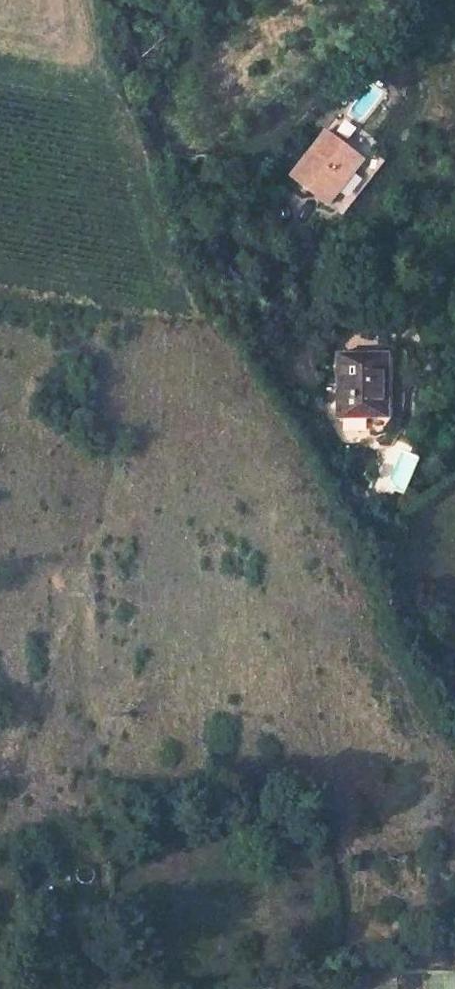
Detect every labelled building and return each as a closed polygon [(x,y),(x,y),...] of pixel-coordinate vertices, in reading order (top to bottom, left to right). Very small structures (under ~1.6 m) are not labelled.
[(327,133),(293,176),(319,198),(330,185),(337,192),(362,161),(327,133)] [(330,185),(319,198),(328,204),(337,192),(330,185)] [(386,357),(339,355),(338,415),(385,416),(386,357)]
